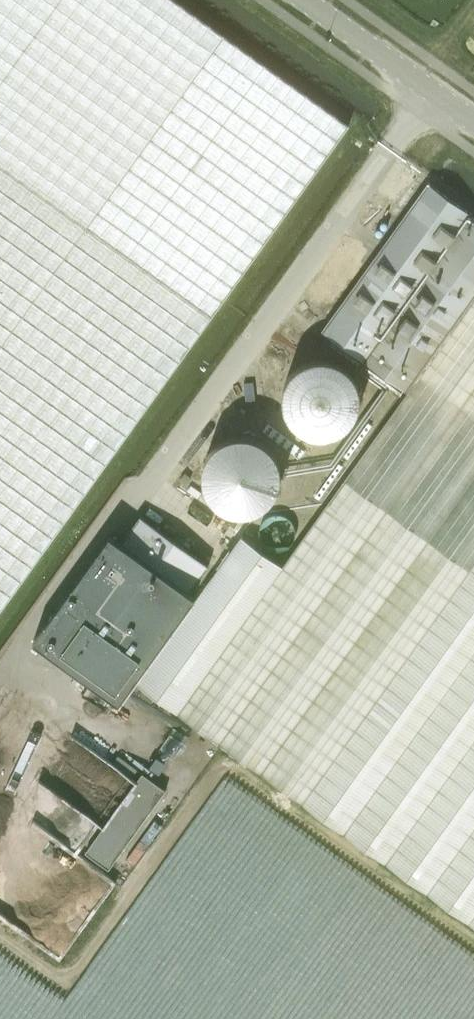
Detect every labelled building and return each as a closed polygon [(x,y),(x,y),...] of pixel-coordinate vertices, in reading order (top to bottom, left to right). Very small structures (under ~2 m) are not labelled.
[(20,584),(161,387),(349,126),(174,0),(0,0),(0,612),(20,584)] [(418,174),(398,160),(377,191),(397,205),(418,174)] [(407,391),(473,297),(473,215),(428,182),(322,330),(407,391)] [(407,391),(283,565),(241,535),(136,682),(383,859),(382,860),(473,926),(473,297),(407,391)] [(356,417),(356,416),(356,409),(354,402),(350,395),(347,390),(341,385),(334,380),(327,378),(320,377),(313,377),(305,379),(298,382),(289,388),(284,394),(280,401),(278,407),(277,415),(278,424),(280,432),(284,438),(289,444),(294,448),(301,452),(307,455),(315,456),(322,455),(330,454),(337,450),(343,446),(349,439),(353,433),(355,425),(356,417)] [(272,431),(209,438),(218,510),(281,502),(272,431)] [(140,515),(122,540),(191,590),(209,565),(140,515)] [(122,540),(109,531),(31,639),(119,702),(196,594),(191,590),(122,540)] [(166,735),(142,718),(135,728),(95,699),(67,738),(107,767),(101,775),(124,793),(166,735)] [(57,840),(45,854),(70,877),(83,863),(57,840)]
